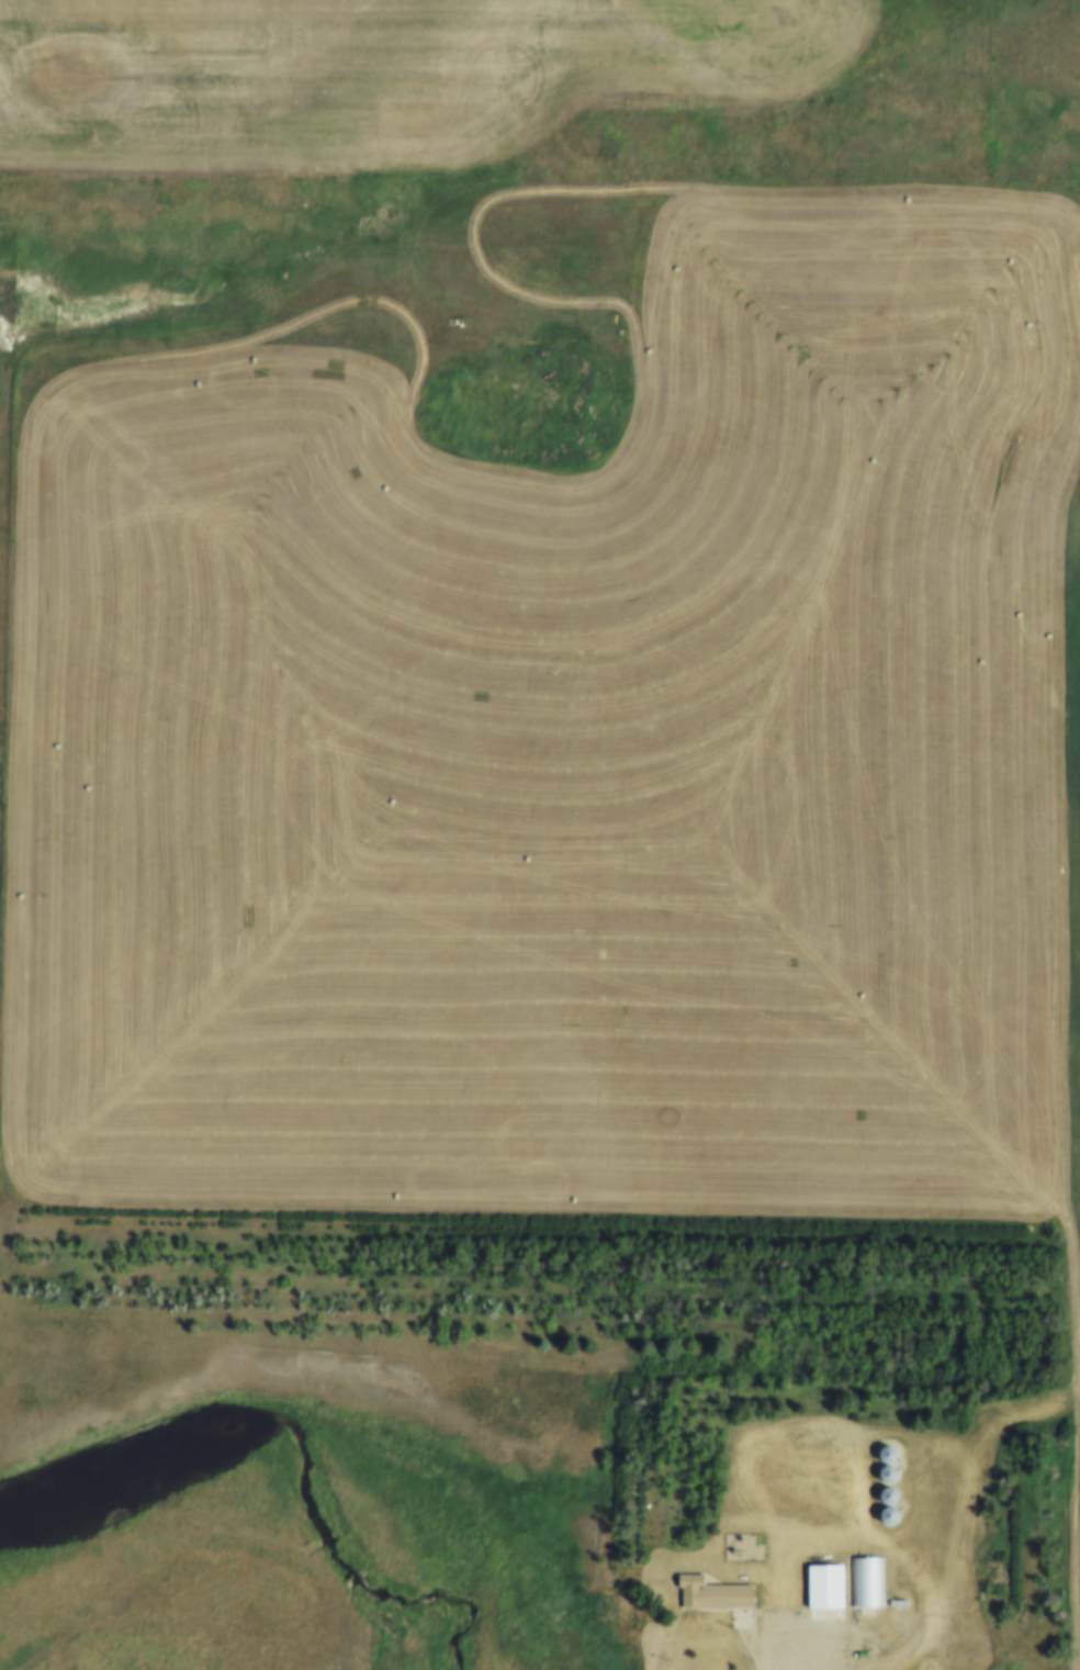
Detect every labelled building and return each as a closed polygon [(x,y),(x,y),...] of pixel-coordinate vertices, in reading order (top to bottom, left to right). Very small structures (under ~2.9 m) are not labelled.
[(882,1449),(879,1449),(877,1450),(874,1452),(873,1454),(871,1457),(871,1459),(873,1462),(874,1465),(877,1466),(879,1467),(882,1467),(885,1466),(887,1464),(888,1461),(889,1458),(888,1456),(887,1453),(885,1450),(882,1449)] [(882,1469),(879,1469),(877,1470),(875,1472),(873,1475),(871,1477),(871,1480),(873,1482),(875,1484),(877,1487),(880,1487),(882,1487),(886,1486),(888,1483),(889,1480),(889,1478),(889,1475),(887,1472),(885,1470),(882,1469)] [(880,1491),(877,1492),(875,1493),(873,1495),(871,1498),(871,1501),(873,1503),(874,1506),(876,1508),(879,1509),(881,1509),(884,1508),(886,1506),(888,1503),(889,1501),(888,1499),(888,1495),(886,1493),(884,1492),(880,1491)] [(882,1512),(879,1512),(877,1512),(874,1514),(873,1516),(871,1518),(871,1522),(873,1524),(874,1526),(876,1528),(879,1528),(881,1528),(884,1527),(886,1525),(887,1523),(888,1521),(888,1517),(887,1515),(885,1513),(882,1512)] [(850,1559),(881,1559),(881,1612),(850,1612),(850,1559)] [(801,1568),(836,1568),(836,1612),(801,1611),(801,1568)] [(674,1594),(693,1594),(693,1613),(749,1612),(749,1587),(699,1587),(699,1577),(674,1577),(674,1594)] [(885,1612),(904,1611),(904,1603),(885,1603),(885,1612)]
